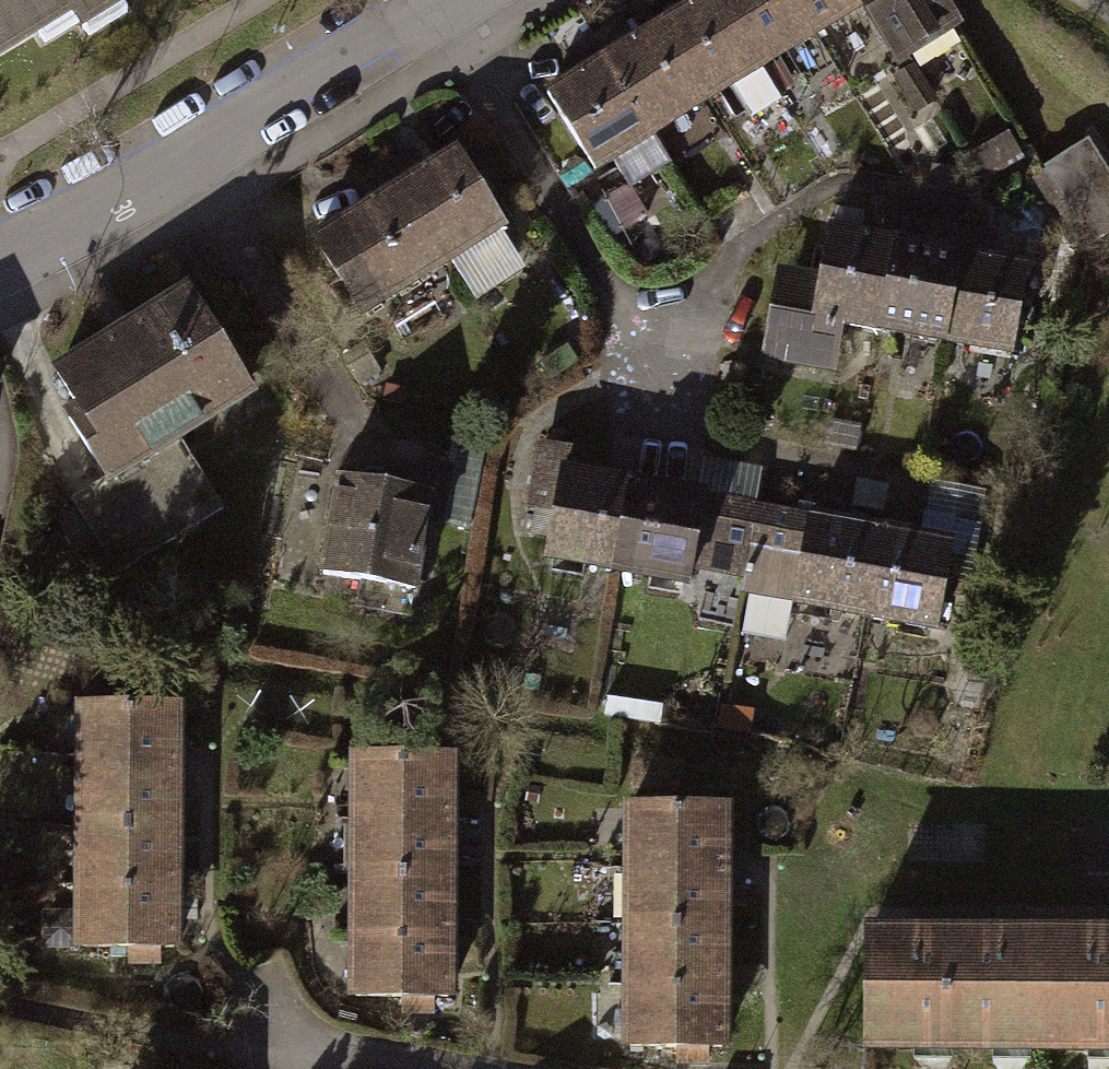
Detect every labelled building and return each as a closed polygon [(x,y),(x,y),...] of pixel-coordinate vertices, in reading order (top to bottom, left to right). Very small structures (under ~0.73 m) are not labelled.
[(71,21),(59,0),(0,0),(0,43),(25,28),(34,43),(71,21)] [(71,21),(79,34),(118,11),(111,0),(59,0),(71,21)] [(542,91),(589,167),(855,5),(891,63),(950,26),(934,0),(685,0),(622,38),(613,23),(561,55),(572,73),(542,91)] [(1039,168),(1086,243),(1108,229),(1108,199),(1075,145),(1060,154),(1039,168)] [(405,151),(374,171),(434,264),(497,224),(449,147),(415,168),(405,151)] [(358,312),(434,264),(374,171),(349,187),(357,200),(307,232),(358,312)] [(920,248),(887,242),(873,329),(936,339),(954,232),(924,227),(920,248)] [(481,292),(531,264),(510,228),(461,256),(481,292)] [(830,322),(873,329),(887,242),(817,231),(806,298),(774,293),(764,357),(823,367),(830,322)] [(987,237),(954,232),(936,339),(1005,351),(1019,267),(983,261),(987,237)] [(180,291),(48,371),(73,412),(60,420),(99,483),(171,440),(205,419),(197,406),(236,382),(180,291)] [(214,511),(171,440),(99,483),(67,502),(110,573),(214,511)] [(541,557),(610,570),(626,483),(580,475),(584,453),(536,444),(522,518),(547,523),(541,557)] [(353,483),(331,480),(315,573),(402,588),(419,493),(369,485),(371,473),(355,470),(353,483)] [(747,506),(626,483),(610,570),(676,583),(685,533),(740,543),(747,506)] [(731,591),(851,613),(867,529),(747,506),(740,543),(731,591)] [(912,538),(867,529),(851,613),(924,627),(944,520),(916,515),(912,538)] [(73,699),(72,768),(164,769),(165,700),(73,699)] [(345,756),(346,816),(438,815),(438,754),(345,756)] [(164,827),(164,769),(72,768),(72,826),(164,827)] [(619,802),(620,869),(712,867),(711,801),(619,802)] [(439,875),(438,815),(346,816),(347,876),(439,875)] [(72,826),(71,891),(163,892),(164,827),(72,826)] [(713,924),(712,867),(620,869),(621,926),(713,924)] [(347,876),(348,936),(440,935),(439,875),(347,876)] [(162,946),(163,892),(71,891),(70,946),(122,946),(122,959),(147,959),(147,946),(162,946)] [(872,912),(871,1044),(1108,1046),(1108,914),(872,912)] [(621,926),(622,987),(714,986),(713,924),(621,926)] [(441,999),(440,935),(348,936),(349,998),(413,998),(413,1007),(427,1007),(427,999),(441,999)] [(715,1048),(714,986),(622,987),(623,1046),(672,1045),(672,1059),(699,1058),(699,1048),(715,1048)]
